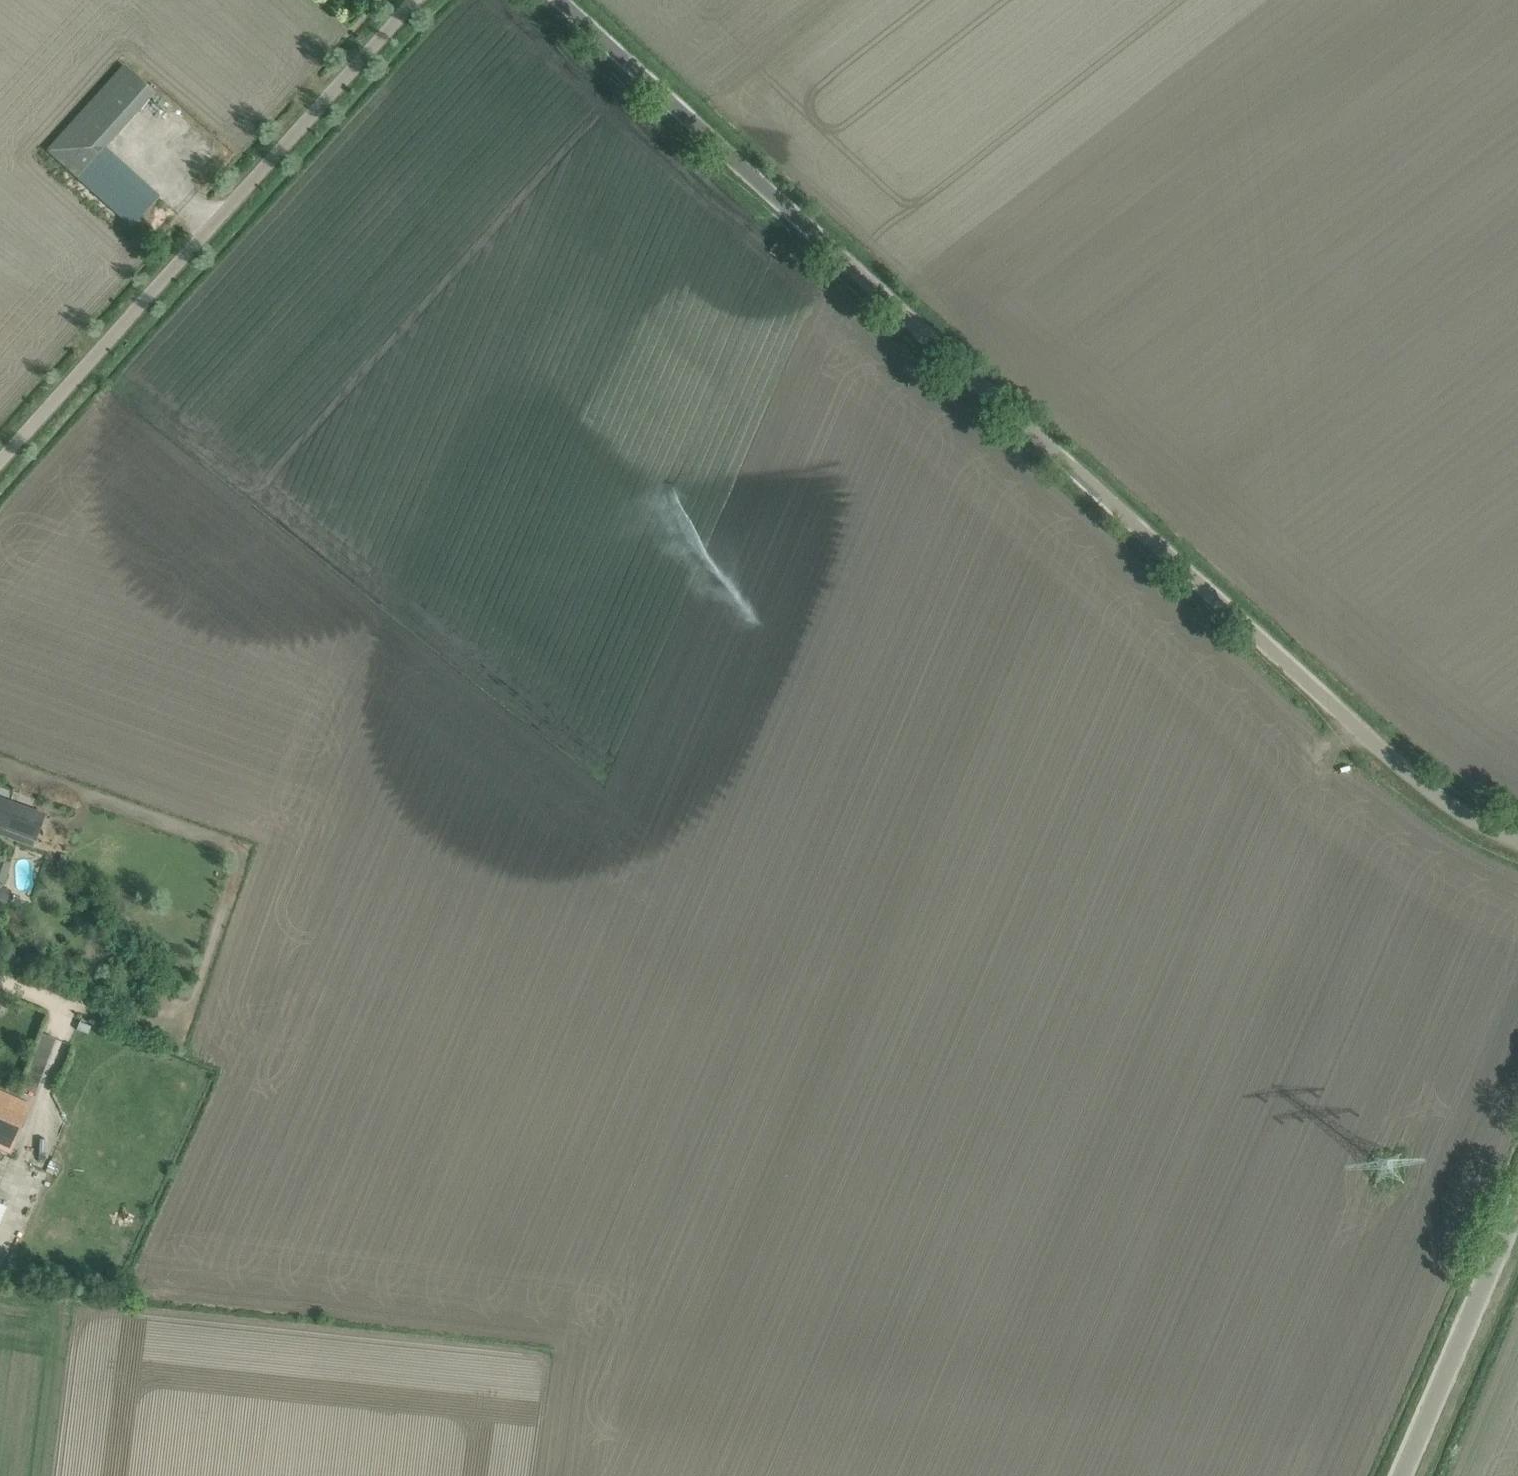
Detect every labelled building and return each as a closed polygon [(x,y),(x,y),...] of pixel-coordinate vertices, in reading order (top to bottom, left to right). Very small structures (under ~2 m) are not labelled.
[(48,151),(77,177),(132,226),(159,197),(105,148),(155,93),(125,66),(48,151)] [(12,831),(21,807),(0,800),(0,827),(12,831)] [(0,861),(0,902),(6,904),(11,890),(4,888),(12,865),(0,861)] [(11,1152),(29,1105),(0,1093),(0,1147),(11,1152)]
